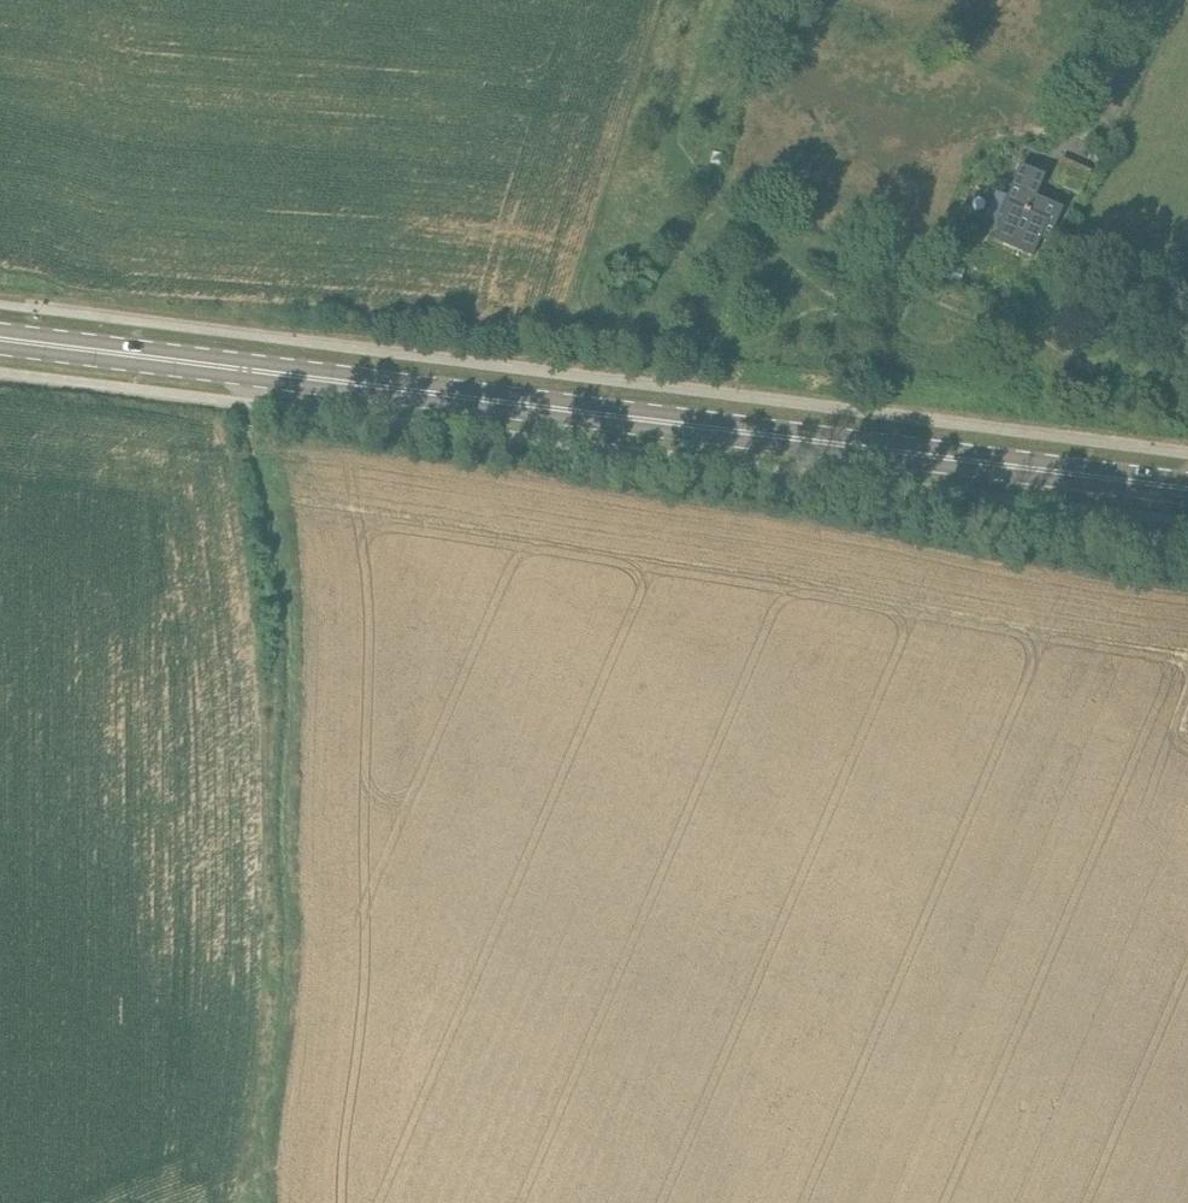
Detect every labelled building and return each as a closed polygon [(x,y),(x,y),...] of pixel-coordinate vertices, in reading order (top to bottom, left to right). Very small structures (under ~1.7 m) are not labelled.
[(1044,176),(1020,165),(998,219),(1001,220),(993,239),(1033,256),(1040,241),(1048,244),(1063,209),(1049,203),(1050,202),(1036,196),(1044,176)]
